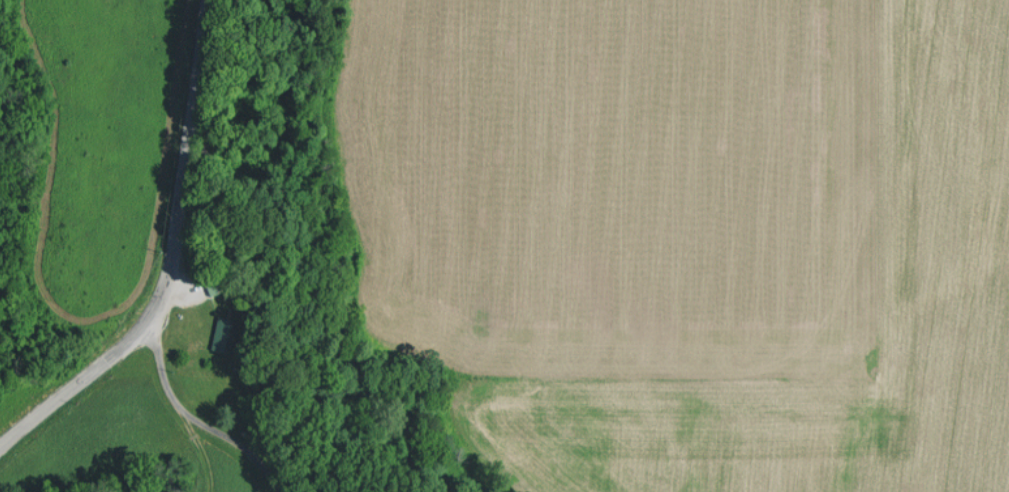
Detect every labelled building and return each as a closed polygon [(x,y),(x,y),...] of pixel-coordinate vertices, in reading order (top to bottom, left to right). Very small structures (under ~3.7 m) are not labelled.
[(212,347),(229,351),(237,318),(220,314),(212,347)]
